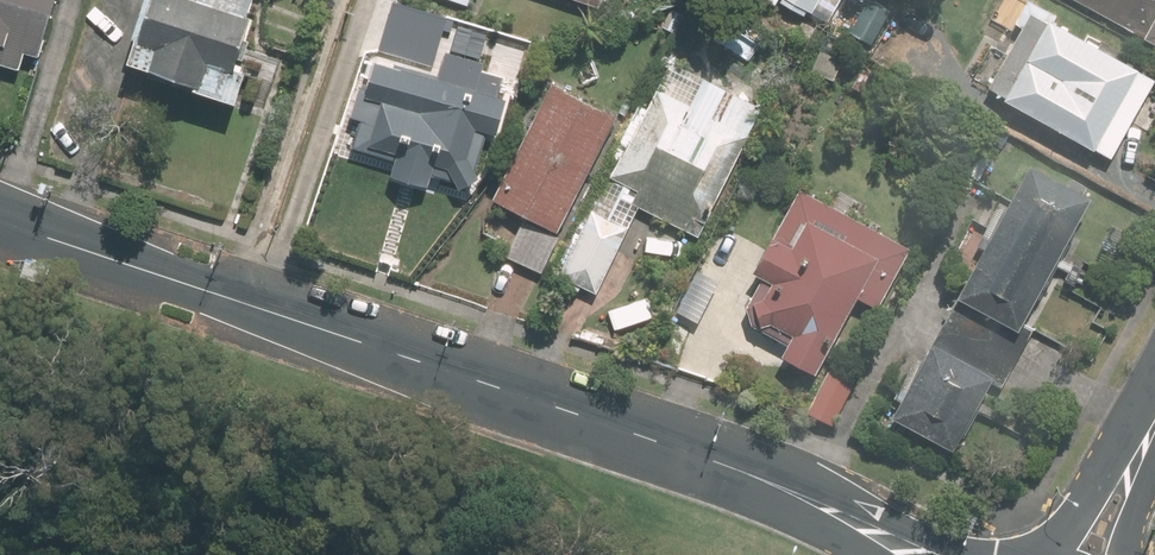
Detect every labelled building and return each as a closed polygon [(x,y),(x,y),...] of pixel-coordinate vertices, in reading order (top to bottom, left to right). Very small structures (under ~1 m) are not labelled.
[(18,70),(23,53),(37,57),(55,0),(0,0),(0,65),(18,70)] [(196,98),(234,111),(245,80),(236,77),(262,0),(150,0),(134,47),(139,49),(131,71),(197,93),(196,98)] [(597,9),(600,0),(572,0),(597,9)] [(800,11),(803,5),(808,7),(812,0),(780,0),(800,11)] [(1146,39),(1145,41),(1154,47),(1154,0),(1075,0),(1146,39)] [(1006,99),(1005,100),(1098,151),(1142,73),(1053,24),(1058,17),(1028,2),(1016,24),(1023,28),(988,88),(1006,99)] [(458,23),(394,4),(377,62),(376,62),(365,96),(353,91),(346,114),(359,119),(350,149),(395,162),(390,177),(428,188),(431,176),(453,182),(457,167),(474,173),(485,133),(494,136),(505,100),(496,97),(500,83),(480,77),(484,63),(450,53),(458,23)] [(823,44),(809,71),(830,81),(844,54),(823,44)] [(698,236),(763,108),(672,63),(649,110),(640,105),(581,224),(585,227),(561,275),(597,293),(639,207),(698,236)] [(552,83),(493,200),(557,233),(616,115),(552,83)] [(1017,334),(1022,325),(1091,199),(1031,166),(957,301),(1017,334)] [(799,190),(753,275),(761,279),(747,308),(752,327),(788,346),(782,357),(815,375),(857,298),(877,309),(909,251),(799,190)] [(558,239),(523,221),(505,257),(540,275),(558,239)] [(1090,249),(1084,260),(1105,272),(1111,261),(1090,249)] [(1017,334),(957,301),(932,346),(993,380),(990,385),(999,390),(1032,330),(1022,325),(1017,334)] [(952,454),(990,385),(993,380),(932,346),(891,421),(952,454)] [(833,366),(809,409),(830,421),(853,377),(833,366)]
